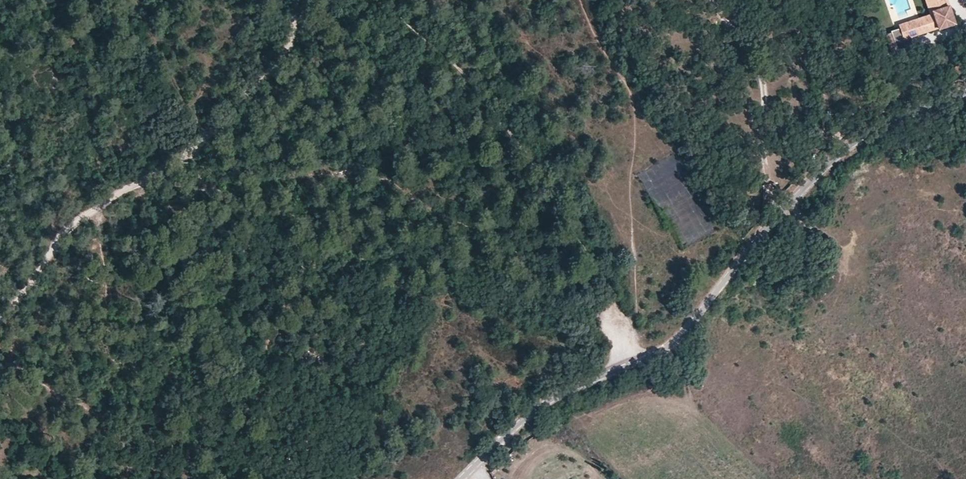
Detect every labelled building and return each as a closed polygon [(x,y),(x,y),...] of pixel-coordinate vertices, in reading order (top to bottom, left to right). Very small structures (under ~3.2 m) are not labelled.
[(934,17),(899,28),(892,31),(892,32),(885,34),(891,52),(913,45),(910,36),(938,27),(938,28),(955,23),(947,0),(929,0),(934,17)] [(898,24),(899,28),(934,17),(929,0),(925,0),(929,13),(898,24)]
